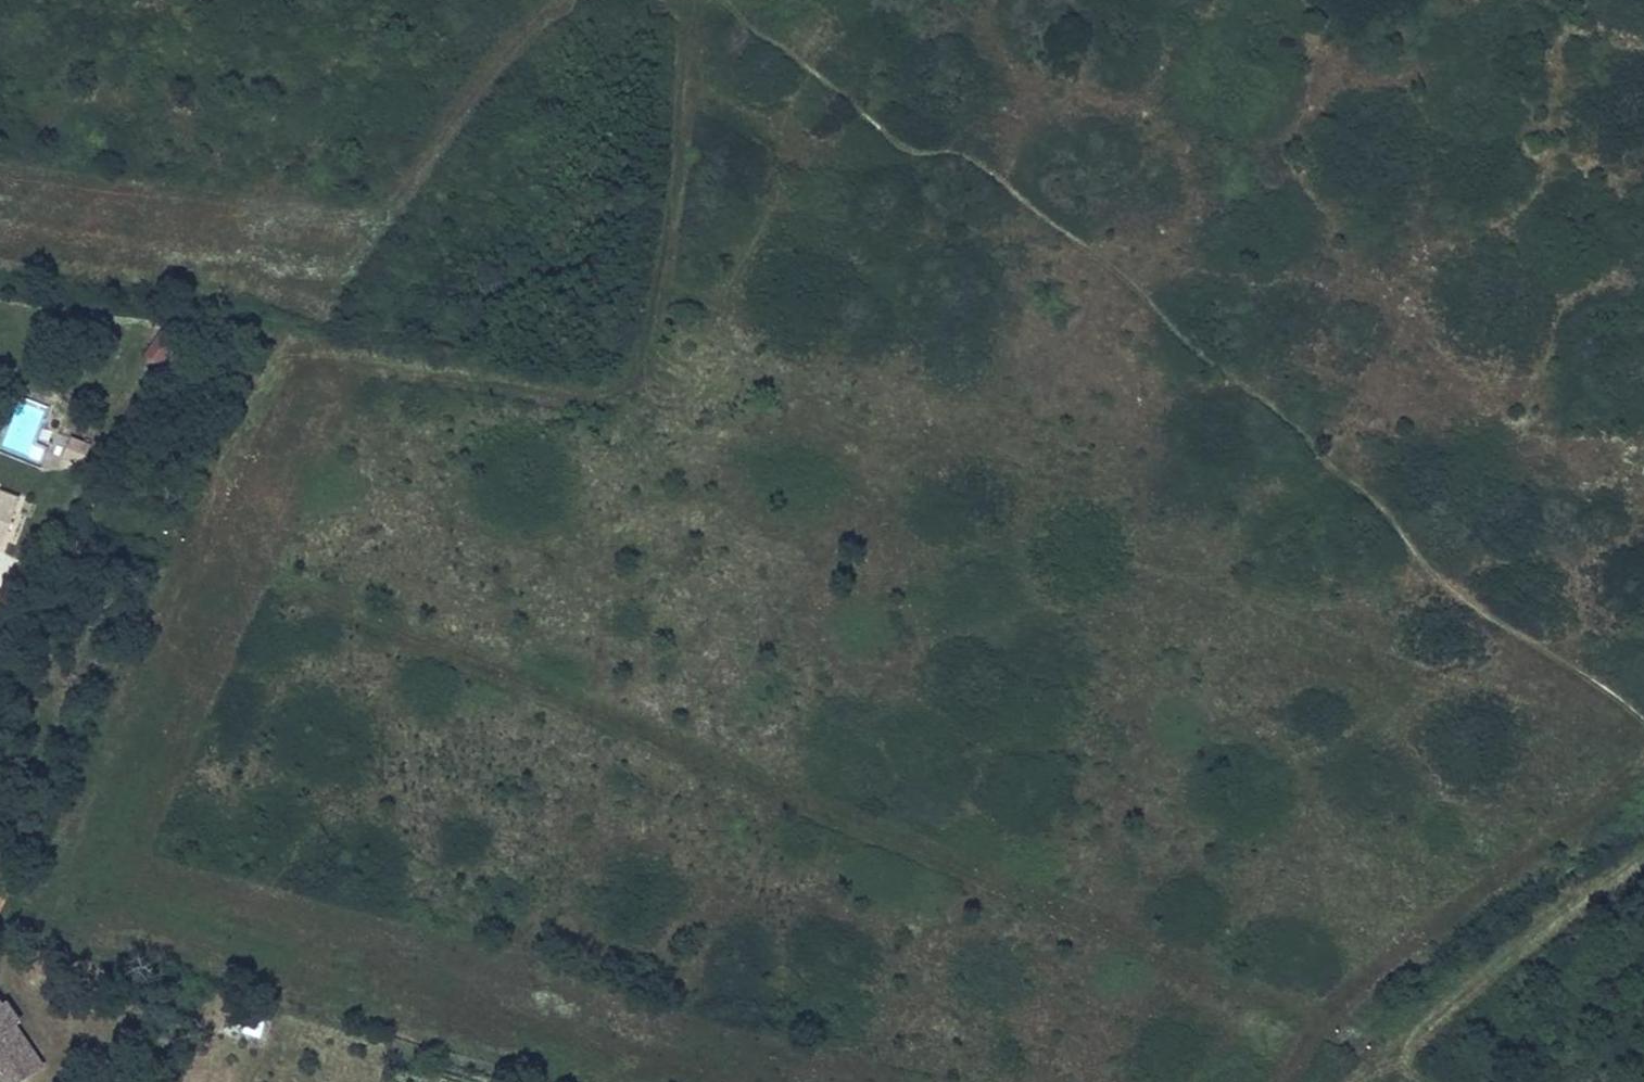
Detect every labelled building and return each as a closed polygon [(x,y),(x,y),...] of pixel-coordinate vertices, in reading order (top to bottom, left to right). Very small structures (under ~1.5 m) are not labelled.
[(160,326),(143,354),(162,365),(179,337),(160,326)] [(82,466),(89,446),(72,439),(65,459),(82,466)] [(19,500),(0,493),(0,549),(19,500)] [(6,1004),(2,1007),(2,1009),(0,1010),(0,1024),(5,1031),(14,1025),(14,1026),(18,1023),(6,1004)] [(258,1044),(268,1017),(248,1009),(238,1036),(258,1044)] [(0,1024),(0,1081),(2,1081),(17,1072),(23,1080),(42,1067),(14,1026),(14,1025),(5,1031),(0,1024)] [(23,1080),(17,1072),(2,1081),(21,1081),(23,1080)]
